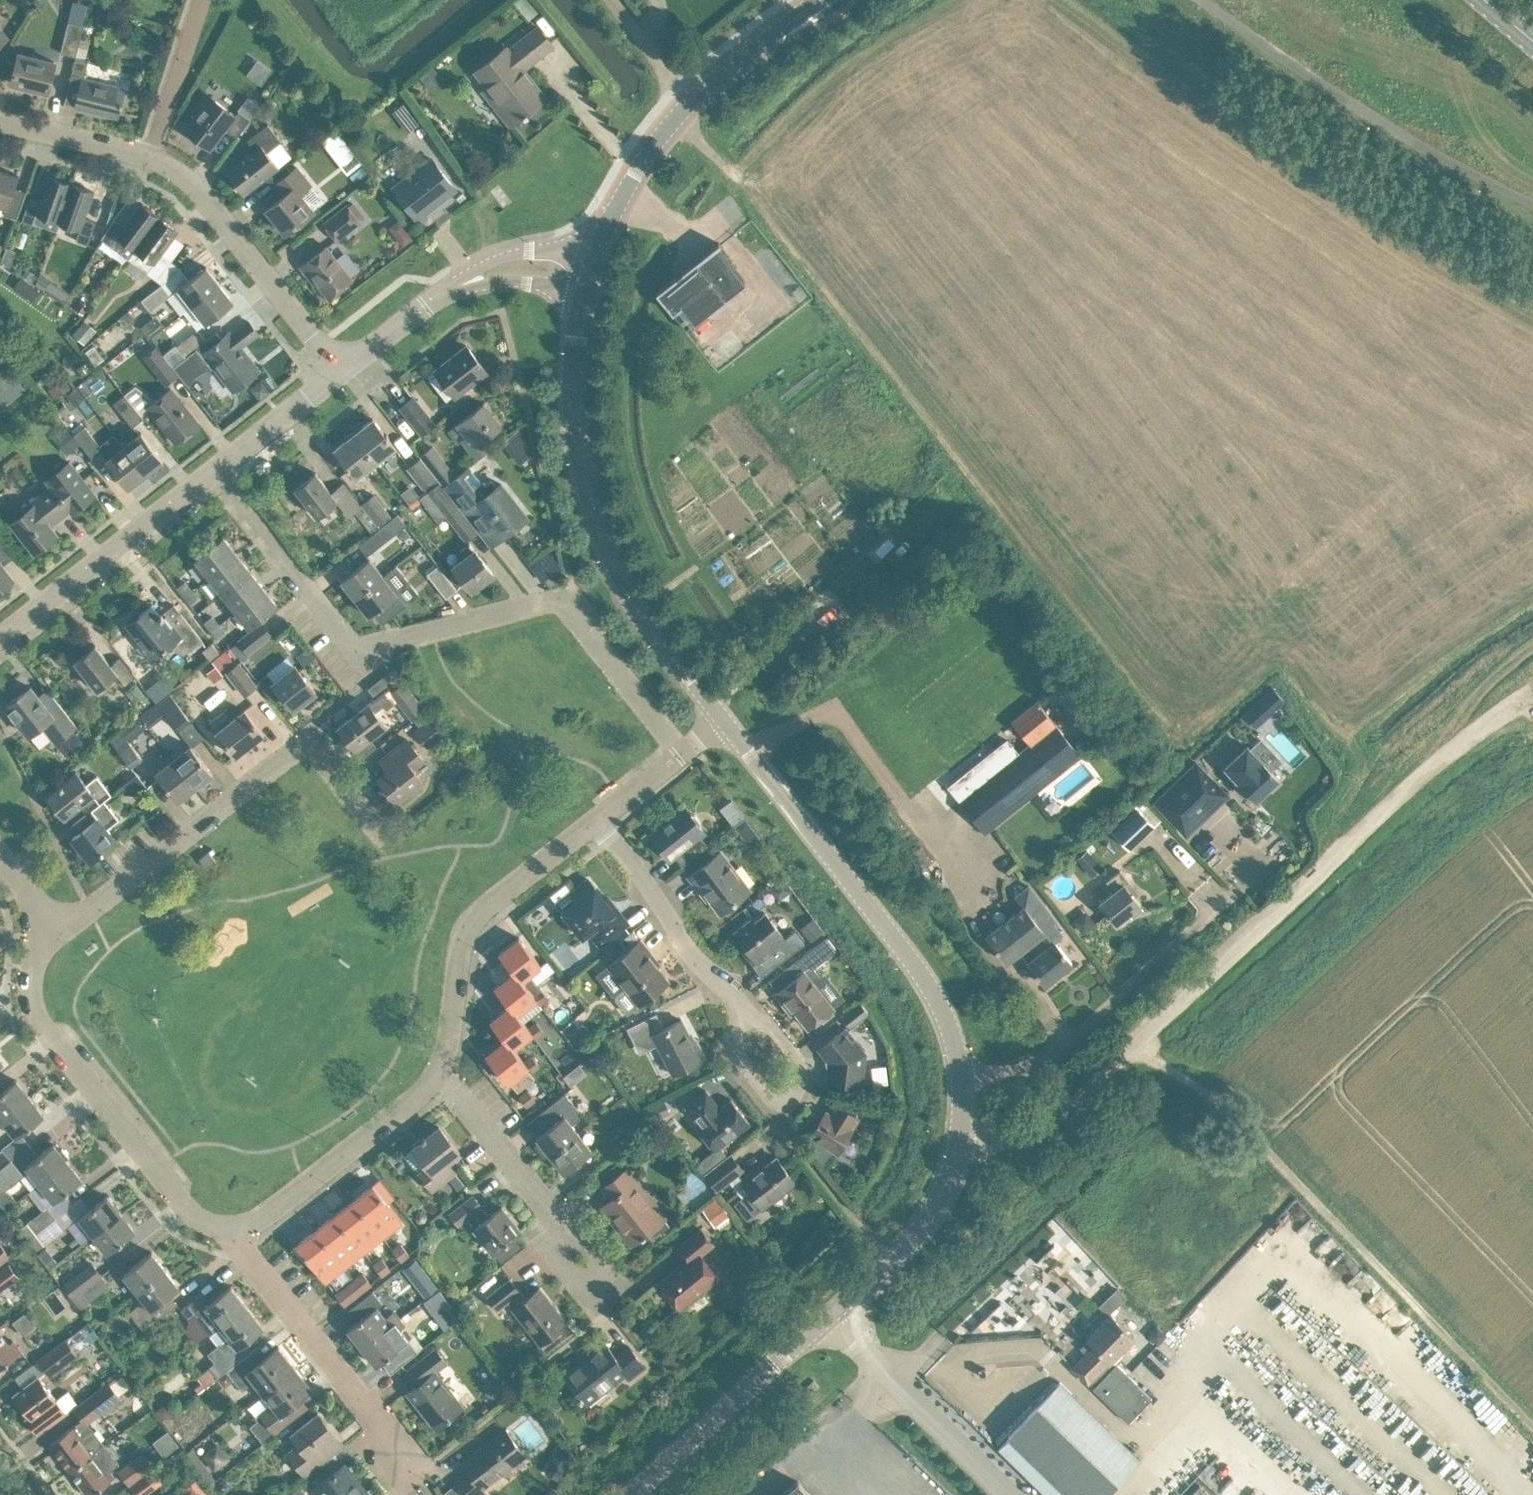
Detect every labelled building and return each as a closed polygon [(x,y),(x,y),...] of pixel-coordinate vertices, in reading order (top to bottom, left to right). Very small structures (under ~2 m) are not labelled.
[(76,56),(84,25),(68,21),(60,52),(76,56)] [(522,69),(552,45),(538,26),(508,50),(505,47),(475,71),(514,120),(509,124),(510,125),(523,115),(524,117),(528,114),(527,112),(545,97),(522,69)] [(47,91),(52,71),(54,61),(19,52),(17,63),(12,82),(47,91)] [(121,104),(122,101),(121,101),(123,89),(83,79),(88,59),(76,56),(69,83),(81,86),(76,106),(117,116),(120,104),(121,104)] [(407,91),(418,85),(412,74),(401,80),(407,91)] [(210,96),(184,129),(187,131),(188,129),(197,136),(195,138),(210,149),(225,129),(236,138),(250,119),(239,110),(235,115),(210,96)] [(244,193),(260,181),(278,166),(267,152),(281,141),(268,124),(247,140),(255,149),(227,171),(244,193)] [(417,218),(455,188),(431,158),(393,188),(417,218)] [(285,232),(300,220),(313,209),(298,191),(309,182),(296,166),(275,184),(284,195),(266,209),(285,232)] [(19,210),(26,191),(14,187),(18,175),(0,169),(0,205),(6,207),(4,214),(16,218),(19,210)] [(57,221),(71,183),(50,175),(41,202),(30,198),(23,217),(21,220),(33,224),(37,213),(57,221)] [(87,244),(88,242),(95,221),(84,217),(94,191),(71,183),(57,221),(80,229),(76,240),(87,244)] [(363,216),(352,202),(348,205),(346,203),(322,222),(337,241),(361,222),(360,219),(363,216)] [(128,258),(159,216),(141,203),(124,226),(114,218),(100,237),(112,246),(115,248),(128,258)] [(162,284),(182,268),(161,253),(178,231),(159,216),(128,258),(147,271),(147,272),(156,280),(162,284)] [(686,327),(744,280),(716,245),(719,242),(718,240),(656,290),(686,327)] [(352,279),(340,263),(326,245),(300,266),(308,277),(311,275),(328,297),(352,279)] [(10,266),(16,250),(6,246),(2,257),(1,260),(10,266)] [(170,294),(167,297),(180,314),(190,305),(219,283),(206,266),(190,278),(177,288),(170,294)] [(205,324),(218,314),(234,301),(219,283),(190,305),(205,324)] [(149,310),(170,294),(162,284),(156,288),(141,300),(147,307),(149,310)] [(201,355),(204,352),(221,374),(233,390),(258,370),(240,347),(258,333),(248,320),(230,335),(228,333),(222,337),(218,330),(205,340),(195,348),(196,349),(201,355)] [(185,356),(205,340),(197,329),(177,345),(185,356)] [(265,354),(276,348),(266,333),(256,340),(265,354)] [(166,385),(179,375),(173,367),(146,334),(135,342),(145,354),(143,356),(166,385)] [(94,366),(104,358),(93,345),(84,352),(94,366)] [(454,395),(470,382),(486,370),(466,345),(434,369),(454,395)] [(188,387),(191,380),(194,377),(199,373),(206,369),(211,368),(201,355),(196,349),(173,367),(179,375),(188,387)] [(417,381),(423,372),(410,364),(404,373),(417,381)] [(0,371),(0,411),(26,388),(6,365),(0,371)] [(268,376),(262,380),(269,389),(275,385),(268,376)] [(99,398),(110,393),(103,379),(92,385),(99,398)] [(428,407),(438,402),(428,380),(417,385),(428,407)] [(136,385),(124,394),(139,413),(147,406),(163,427),(176,442),(199,424),(187,408),(171,388),(156,400),(136,385)] [(74,406),(85,398),(76,387),(66,394),(74,406)] [(117,400),(114,403),(132,426),(143,418),(139,413),(124,394),(117,400)] [(422,434),(434,424),(412,397),(400,406),(422,434)] [(476,458),(479,455),(488,448),(481,439),(501,424),(483,402),(457,423),(467,435),(461,440),(476,458)] [(95,418),(112,436),(121,428),(104,410),(95,418)] [(398,451),(372,418),(360,428),(359,426),(352,432),(375,461),(386,453),(390,457),(398,451)] [(92,458),(103,449),(84,426),(74,434),(92,458)] [(66,427),(54,436),(68,454),(79,445),(66,427)] [(359,481),(368,474),(365,470),(375,461),(352,432),(345,437),(346,439),(334,448),(359,481)] [(145,475),(163,460),(142,433),(124,447),(145,475)] [(456,474),(433,444),(419,455),(420,457),(421,456),(439,480),(444,486),(457,475),(456,474)] [(128,488),(145,475),(124,447),(106,461),(128,488)] [(425,490),(439,480),(421,456),(420,457),(406,468),(425,490)] [(72,512),(95,494),(69,461),(46,479),(50,485),(21,508),(24,511),(10,522),(21,536),(34,552),(57,533),(50,525),(70,510),(72,512)] [(484,485),(468,465),(456,474),(457,475),(444,486),(479,531),(480,530),(483,535),(495,526),(502,535),(526,516),(501,483),(496,486),(491,480),(484,485)] [(23,471),(12,479),(19,489),(30,482),(23,471)] [(330,492),(315,472),(306,479),(302,474),(285,487),(297,502),(302,498),(317,516),(337,500),(350,517),(355,512),(372,533),(380,527),(361,503),(360,504),(343,482),(330,492)] [(426,492),(419,497),(422,501),(437,522),(445,515),(466,541),(479,531),(444,486),(439,480),(425,490),(426,492)] [(380,527),(393,517),(374,493),(361,503),(380,527)] [(367,556),(405,526),(396,514),(393,517),(380,527),(372,533),(358,544),(367,556)] [(208,575),(236,553),(223,536),(195,558),(208,575)] [(14,578),(3,564),(0,561),(11,553),(1,541),(0,539),(0,589),(14,578)] [(472,591),(494,574),(470,543),(461,550),(466,556),(453,566),(472,591)] [(222,592),(250,570),(236,553),(208,575),(222,592)] [(355,597),(383,575),(369,557),(341,579),(355,597)] [(445,598),(456,589),(435,562),(424,571),(445,598)] [(235,610),(264,588),(250,570),(222,592),(235,610)] [(406,604),(383,575),(355,597),(368,615),(372,612),(377,619),(388,611),(392,616),(406,604)] [(183,595),(191,588),(185,580),(177,587),(183,595)] [(190,604),(198,597),(191,588),(183,595),(190,604)] [(249,627),(261,617),(277,605),(264,588),(235,610),(249,627)] [(202,640),(186,619),(173,603),(172,604),(183,618),(173,626),(169,620),(166,623),(162,618),(164,616),(161,613),(159,614),(151,604),(127,623),(154,656),(174,641),(184,654),(202,640)] [(210,630),(219,623),(212,615),(204,622),(210,630)] [(241,658),(250,651),(271,635),(261,622),(240,639),(231,646),(241,658)] [(217,638),(225,632),(219,623),(210,630),(217,638)] [(210,659),(219,652),(211,642),(202,650),(210,659)] [(110,664),(95,644),(86,651),(82,646),(65,659),(80,678),(85,674),(96,689),(114,675),(121,684),(134,674),(120,657),(110,664)] [(238,661),(225,672),(244,696),(257,685),(238,661)] [(315,691),(294,665),(273,681),(267,673),(257,681),(273,702),(282,694),(294,709),(315,691)] [(388,687),(338,726),(355,748),(371,736),(385,725),(380,719),(374,711),(383,705),(386,709),(398,700),(403,708),(411,718),(423,709),(417,701),(403,682),(391,692),(388,687)] [(198,684),(187,693),(195,704),(206,695),(198,684)] [(43,702),(31,686),(6,705),(28,734),(42,723),(56,741),(76,725),(52,695),(43,702)] [(179,729),(191,720),(170,693),(158,702),(179,729)] [(973,766),(948,786),(960,802),(984,831),(1079,754),(1036,701),(1012,720),(1032,744),(985,781),(973,766)] [(263,733),(250,717),(244,709),(231,719),(223,710),(208,721),(235,755),(263,733)] [(428,748),(445,735),(426,710),(414,720),(419,727),(414,730),(428,748)] [(93,746),(103,737),(96,728),(85,737),(93,746)] [(131,767),(142,758),(122,731),(111,740),(131,767)] [(70,759),(86,747),(75,732),(59,745),(70,759)] [(396,800),(423,780),(413,767),(412,767),(423,758),(407,737),(395,747),(379,760),(387,770),(378,777),(396,800)] [(1234,756),(1224,766),(1238,781),(1234,784),(1234,789),(1240,795),(1245,795),(1248,792),(1255,800),(1278,779),(1270,770),(1280,762),(1261,741),(1251,750),(1246,745),(1234,756)] [(194,787),(212,772),(190,745),(172,759),(194,787)] [(177,800),(194,787),(172,759),(155,772),(177,800)] [(1196,761),(1165,791),(1196,824),(1221,801),(1201,781),(1208,774),(1196,761)] [(86,784),(76,771),(63,781),(48,793),(65,815),(85,800),(92,808),(103,799),(109,794),(95,777),(86,784)] [(89,860),(116,839),(106,827),(118,818),(106,802),(103,799),(92,808),(72,824),(78,832),(72,837),(89,860)] [(704,832),(699,826),(700,821),(695,814),(690,813),(685,807),(669,820),(670,821),(664,826),(663,825),(650,834),(669,859),(674,855),(682,865),(707,846),(699,836),(704,832)] [(1130,848),(1154,825),(1136,807),(1113,830),(1130,848)] [(206,867),(215,860),(208,851),(199,858),(206,867)] [(720,851),(688,875),(699,889),(702,887),(710,898),(720,911),(749,890),(720,851)] [(1113,888),(1098,900),(1103,907),(1116,923),(1139,904),(1133,896),(1138,892),(1125,877),(1120,870),(1107,880),(1113,888)] [(549,906),(570,886),(560,876),(540,896),(549,906)] [(603,898),(588,878),(571,891),(577,899),(563,911),(575,926),(582,936),(589,931),(600,944),(612,935),(628,922),(606,895),(603,898)] [(1071,962),(1059,946),(1054,941),(1064,934),(1055,923),(1057,921),(1030,885),(1016,895),(1024,906),(1011,916),(986,936),(1006,961),(1019,951),(1044,984),(1071,962)] [(785,937),(765,912),(754,921),(752,918),(734,931),(756,960),(752,963),(761,976),(804,943),(794,930),(785,937)] [(790,980),(774,993),(784,1005),(788,1002),(807,1027),(817,1019),(820,1022),(832,1013),(829,1009),(832,1007),(813,982),(821,976),(814,967),(838,948),(827,935),(803,954),(782,970),(790,980)] [(519,937),(499,952),(513,971),(521,981),(522,980),(534,994),(541,988),(530,974),(541,965),(531,952),(519,937)] [(627,1013),(638,1004),(653,992),(669,980),(657,965),(660,963),(641,939),(607,965),(624,986),(616,993),(616,998),(627,1013)] [(521,981),(513,971),(494,986),(509,1005),(517,1014),(535,1000),(537,999),(534,994),(522,980),(521,981)] [(591,974),(564,996),(575,1009),(602,987),(591,974)] [(539,1004),(548,997),(541,988),(534,994),(537,999),(535,1000),(539,1004)] [(850,1028),(869,1013),(859,1001),(840,1015),(850,1028)] [(517,1014),(509,1005),(490,1020),(505,1039),(512,1048),(531,1033),(532,1032),(528,1028),(517,1014)] [(663,1028),(656,1013),(626,1027),(635,1044),(645,1038),(650,1048),(657,1044),(672,1074),(703,1058),(695,1042),(693,1043),(681,1019),(663,1028)] [(696,1017),(701,1032),(711,1028),(706,1013),(696,1017)] [(534,1037),(543,1030),(536,1022),(528,1028),(532,1032),(531,1033),(534,1037)] [(861,1085),(865,1053),(845,1027),(818,1048),(827,1060),(825,1061),(827,1066),(829,1066),(827,1081),(839,1082),(840,1085),(848,1086),(849,1083),(861,1085)] [(505,1039),(486,1054),(508,1082),(509,1081),(518,1091),(535,1078),(530,1071),(527,1067),(523,1063),(512,1048),(505,1039)] [(530,1071),(538,1064),(532,1056),(523,1063),(527,1067),(530,1071)] [(29,1097),(16,1079),(0,1091),(0,1120),(2,1118),(29,1097)] [(526,1105),(535,1098),(528,1090),(519,1097),(526,1105)] [(718,1108),(714,1103),(715,1102),(706,1090),(685,1106),(699,1124),(696,1126),(715,1150),(750,1123),(731,1099),(718,1108)] [(550,1155),(578,1133),(571,1124),(583,1115),(565,1092),(536,1115),(546,1128),(536,1136),(550,1155)] [(16,1136),(28,1127),(43,1115),(29,1097),(2,1118),(16,1136)] [(874,1101),(871,1114),(885,1118),(889,1105),(874,1101)] [(858,1116),(836,1102),(829,1113),(825,1111),(810,1135),(837,1152),(852,1128),(852,1127),(858,1116)] [(618,1151),(638,1135),(630,1124),(609,1140),(618,1151)] [(422,1139),(413,1147),(424,1160),(425,1162),(428,1165),(419,1172),(432,1189),(448,1177),(455,1171),(447,1162),(459,1152),(439,1126),(426,1136),(424,1135),(421,1138),(422,1139)] [(564,1172),(579,1160),(592,1150),(578,1133),(550,1155),(564,1172)] [(39,1183),(68,1161),(66,1159),(69,1156),(62,1148),(59,1150),(53,1143),(38,1156),(25,1165),(39,1183)] [(0,1150),(0,1168),(11,1159),(2,1148),(0,1150)] [(742,1179),(736,1173),(742,1168),(731,1154),(706,1174),(717,1188),(728,1179),(742,1197),(749,1191),(762,1207),(772,1199),(775,1202),(780,1203),(786,1198),(787,1193),(784,1189),(795,1181),(776,1157),(757,1172),(755,1169),(742,1179)] [(5,1189),(24,1174),(20,1170),(11,1159),(0,1168),(0,1193),(5,1189)] [(53,1201),(66,1191),(81,1179),(68,1161),(39,1183),(53,1201)] [(598,1180),(610,1170),(604,1163),(592,1172),(598,1180)] [(658,1222),(667,1216),(629,1167),(601,1188),(610,1199),(601,1206),(611,1219),(614,1216),(633,1241),(630,1243),(630,1244),(641,1236),(642,1237),(646,1234),(645,1233),(647,1231),(654,1240),(665,1232),(658,1222)] [(511,1177),(498,1185),(504,1194),(517,1186),(511,1177)] [(325,1281),(341,1269),(402,1221),(387,1202),(393,1198),(378,1179),(296,1243),(325,1281)] [(94,1234),(121,1213),(107,1195),(91,1207),(79,1216),(94,1234)] [(457,1207),(450,1213),(458,1223),(466,1217),(493,1251),(493,1250),(501,1260),(520,1244),(513,1235),(520,1229),(502,1206),(484,1220),(476,1210),(482,1206),(473,1195),(457,1207)] [(714,1226),(730,1215),(716,1196),(700,1207),(714,1226)] [(1290,1202),(1258,1236),(1270,1248),(1302,1213),(1290,1202)] [(29,1239),(37,1233),(36,1232),(56,1217),(47,1206),(20,1227),(29,1239)] [(107,1252),(119,1243),(135,1230),(121,1213),(94,1234),(107,1252)] [(413,1240),(423,1233),(415,1222),(405,1229),(413,1240)] [(1077,1222),(1050,1236),(1056,1247),(1083,1234),(1077,1222)] [(680,1307),(718,1276),(701,1255),(714,1245),(700,1228),(678,1245),(688,1258),(659,1281),(680,1307)] [(36,1249),(44,1242),(37,1233),(29,1239),(36,1249)] [(10,1255),(0,1242),(0,1263),(10,1255)] [(401,1261),(410,1254),(400,1242),(392,1249),(401,1261)] [(138,1292),(165,1270),(151,1251),(135,1264),(123,1273),(138,1292)] [(382,1276),(391,1269),(381,1257),(373,1264),(382,1276)] [(414,1257),(403,1266),(408,1272),(419,1264),(414,1257)] [(0,1270),(0,1291),(19,1277),(14,1269),(10,1263),(0,1270)] [(73,1297),(101,1275),(92,1263),(64,1285),(73,1297)] [(143,1330),(150,1324),(171,1308),(173,1306),(166,1297),(179,1287),(165,1270),(138,1292),(143,1299),(128,1310),(143,1330)] [(357,1294),(371,1283),(363,1273),(349,1284),(357,1294)] [(81,1308),(110,1286),(101,1275),(73,1297),(81,1308)] [(1196,1298),(1210,1283),(1203,1276),(1188,1291),(1196,1298)] [(526,1297),(510,1278),(488,1295),(499,1309),(507,1302),(539,1344),(567,1322),(539,1287),(526,1297)] [(344,1305),(357,1294),(349,1284),(335,1294),(344,1305)] [(247,1306),(231,1285),(209,1302),(201,1293),(181,1308),(190,1319),(196,1315),(211,1334),(247,1306)] [(441,1289),(425,1301),(431,1308),(447,1296),(441,1289)] [(373,1290),(348,1310),(357,1321),(348,1328),(363,1347),(400,1318),(401,1317),(395,1310),(394,1311),(385,1318),(376,1307),(382,1302),(373,1290)] [(1080,1292),(1056,1311),(1077,1338),(1101,1320),(1080,1292)] [(464,1312),(477,1306),(474,1297),(460,1303),(464,1312)] [(218,1377),(249,1353),(248,1352),(241,1343),(263,1326),(247,1306),(211,1334),(219,1344),(208,1352),(215,1361),(209,1366),(218,1377)] [(170,1329),(180,1321),(171,1308),(150,1324),(154,1329),(164,1322),(170,1329)] [(1086,1353),(1072,1367),(1073,1368),(1088,1383),(1090,1380),(1095,1385),(1116,1363),(1111,1358),(1133,1336),(1110,1313),(1087,1338),(1089,1340),(1081,1348),(1086,1353)] [(23,1334),(30,1328),(20,1315),(13,1321),(23,1334)] [(400,1318),(363,1347),(377,1365),(382,1361),(391,1372),(419,1350),(417,1348),(410,1339),(402,1329),(407,1325),(401,1317),(400,1318)] [(0,1333),(0,1367),(21,1351),(13,1340),(8,1343),(0,1333)] [(66,1338),(37,1360),(49,1375),(77,1354),(76,1352),(66,1338)] [(615,1355),(605,1342),(564,1374),(586,1403),(624,1373),(628,1378),(644,1365),(628,1345),(615,1355)] [(249,1353),(227,1369),(235,1379),(243,1390),(255,1381),(264,1392),(295,1367),(278,1346),(260,1361),(251,1350),(248,1352),(249,1353)] [(434,1427),(462,1405),(435,1371),(446,1362),(435,1348),(421,1358),(406,1370),(416,1384),(407,1392),(434,1427)] [(1128,1422),(1151,1397),(1116,1363),(1095,1385),(1092,1387),(1128,1422)] [(295,1367),(264,1392),(272,1402),(255,1415),(257,1419),(250,1425),(263,1442),(276,1432),(285,1425),(301,1413),(292,1402),(311,1388),(295,1367)] [(56,1399),(39,1376),(14,1395),(29,1415),(26,1418),(37,1433),(77,1403),(68,1391),(56,1399)] [(1061,1380),(1036,1405),(1008,1434),(1010,1436),(999,1447),(1048,1494),(1105,1494),(1118,1482),(1116,1481),(1140,1456),(1061,1380)] [(120,1397),(109,1381),(74,1408),(85,1423),(120,1397)] [(306,1473),(321,1461),(337,1449),(329,1439),(335,1434),(318,1412),(292,1432),(300,1442),(289,1451),(306,1473)] [(231,1421),(216,1435),(230,1450),(245,1436),(231,1421)] [(70,1469),(104,1443),(91,1427),(82,1434),(75,1424),(50,1443),(70,1469)] [(485,1492),(482,1488),(525,1454),(505,1429),(462,1462),(468,1471),(456,1481),(467,1494),(480,1494),(485,1492)] [(104,1443),(70,1469),(89,1494),(90,1494),(105,1483),(115,1476),(110,1470),(119,1463),(104,1443)] [(129,1484),(145,1472),(152,1468),(141,1454),(119,1471),(129,1484)] [(355,1480),(357,1479),(345,1463),(314,1488),(320,1494),(370,1494),(364,1488),(362,1489),(355,1480)] [(132,1485),(139,1494),(144,1494),(162,1482),(153,1470),(132,1485)] [(212,1474),(206,1478),(210,1482),(216,1478),(212,1474)] [(797,1480),(780,1494),(810,1494),(797,1480)] [(1200,1484),(1190,1494),(1212,1494),(1200,1484)] [(299,1485),(286,1494),(307,1494),(299,1485)]
